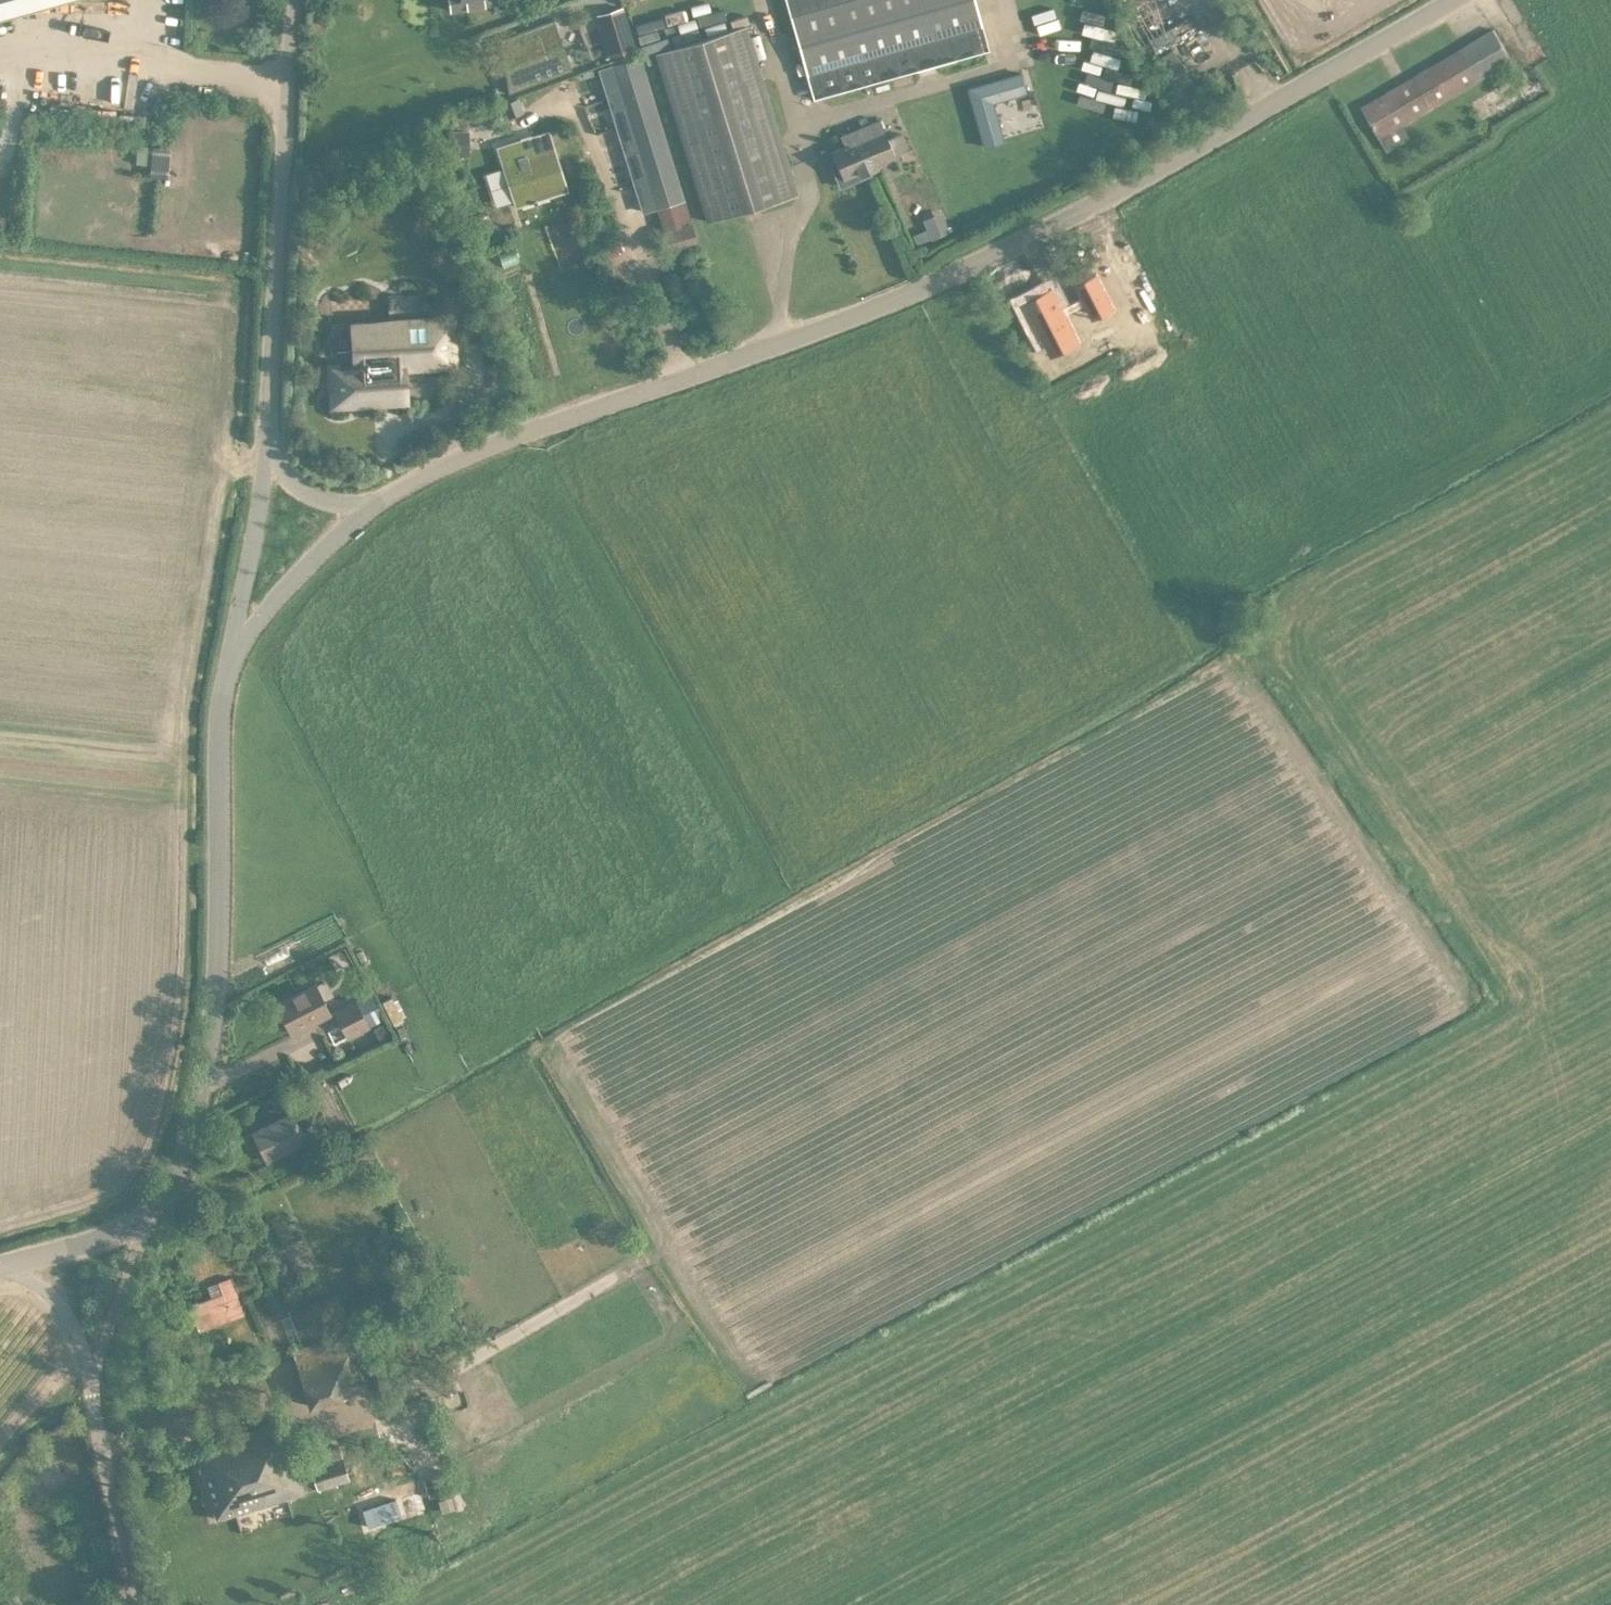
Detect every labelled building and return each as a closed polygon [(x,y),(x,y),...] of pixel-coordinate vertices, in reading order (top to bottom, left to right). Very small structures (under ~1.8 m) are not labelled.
[(22,8),(20,0),(0,0),(0,14),(22,8)] [(22,8),(53,0),(20,0),(22,8)] [(448,8),(491,1),(491,0),(446,0),(448,8)] [(795,43),(810,97),(986,49),(972,0),(783,0),(795,43)] [(633,47),(622,13),(620,4),(593,13),(606,55),(622,50),(633,47)] [(510,33),(512,37),(504,40),(512,62),(507,63),(515,88),(569,67),(551,17),(510,33)] [(744,22),(653,50),(704,219),(794,191),(744,22)] [(1410,75),(1359,106),(1377,135),(1366,142),(1387,178),(1400,172),(1387,148),(1408,136),(1399,122),(1509,58),(1491,27),(1410,75)] [(636,55),(596,68),(640,210),(653,206),(683,197),(639,54),(636,55)] [(832,157),(827,159),(837,181),(865,169),(864,167),(872,163),(871,160),(891,152),(876,115),(836,132),(840,142),(828,147),(832,157)] [(499,161),(512,204),(564,188),(546,129),(526,135),(531,151),(525,153),(520,137),(499,144),(504,159),(499,161)] [(150,153),(148,174),(159,174),(166,175),(168,145),(162,144),(153,143),(151,143),(150,153)] [(661,227),(656,228),(663,251),(696,241),(689,218),(661,227)] [(1049,284),(1020,299),(1024,307),(1034,326),(1044,345),(1073,330),(1063,312),(1083,302),(1091,317),(1112,306),(1094,271),(1082,278),(1073,282),(1079,295),(1060,305),(1049,284)] [(332,401),(366,399),(450,394),(446,318),(419,320),(418,291),(384,293),(385,317),(327,320),(330,367),(332,401)] [(274,1002),(281,1016),(288,1031),(327,1011),(312,982),(274,1002)] [(330,1008),(337,1021),(344,1035),(366,1024),(351,996),(330,1008)] [(381,1018),(370,1023),(377,1036),(388,1030),(381,1018)] [(295,1121),(311,1113),(298,1088),(279,1097),(286,1111),(250,1129),(264,1155),(303,1135),(295,1121)] [(219,1293),(188,1304),(196,1326),(238,1311),(226,1276),(215,1280),(219,1293)] [(356,1387),(339,1333),(287,1348),(290,1357),(298,1383),(306,1406),(339,1396),(357,1389),(356,1387)] [(274,1423),(193,1447),(214,1517),(300,1491),(290,1456),(287,1443),(280,1443),(274,1423)] [(304,1452),(290,1456),(300,1491),(314,1486),(314,1487),(345,1477),(335,1442),(304,1452)] [(359,1508),(364,1525),(398,1515),(392,1498),(359,1508)]
